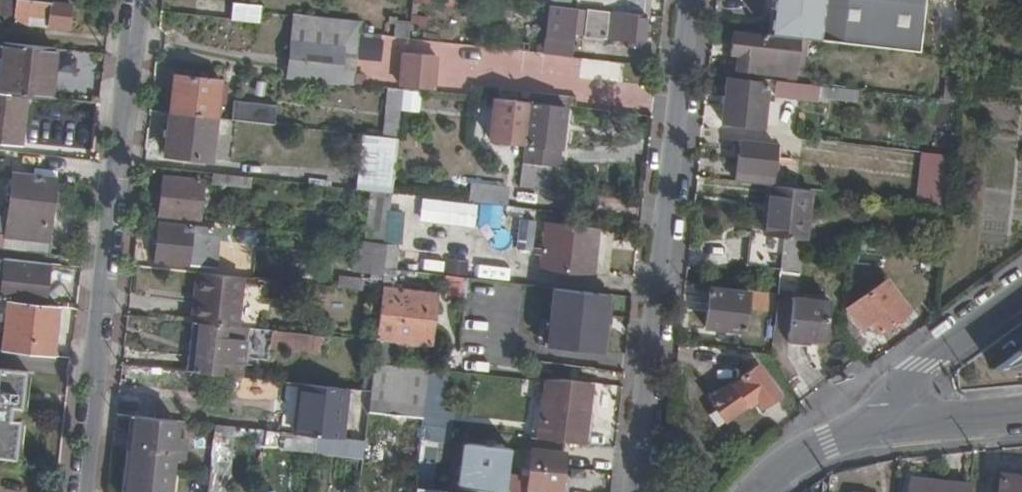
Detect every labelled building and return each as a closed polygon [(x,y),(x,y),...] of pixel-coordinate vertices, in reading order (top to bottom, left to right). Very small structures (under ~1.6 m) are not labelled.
[(11,25),(14,0),(0,0),(0,23),(11,25)] [(45,29),(64,31),(67,6),(18,0),(14,0),(11,25),(26,26),(27,19),(45,21),(45,29)] [(645,13),(645,0),(576,0),(576,6),(645,13)] [(767,33),(797,36),(918,50),(924,0),(771,0),(767,33)] [(260,22),(261,4),(231,2),(230,21),(260,22)] [(643,38),(646,13),(645,13),(576,6),(569,5),(566,31),(588,33),(588,32),(643,38)] [(295,13),(294,25),(359,32),(361,20),(295,13)] [(26,26),(45,29),(45,21),(27,19),(26,26)] [(359,32),(294,25),(288,74),(354,81),(359,32)] [(767,33),(764,33),(764,37),(731,34),(729,52),(736,52),(735,67),(793,75),(797,36),(767,33)] [(55,48),(1,42),(0,57),(0,92),(29,95),(50,97),(55,48)] [(729,52),(727,74),(734,75),(735,67),(736,52),(729,52)] [(402,85),(404,85),(432,88),(435,56),(408,53),(405,53),(402,85)] [(578,62),(577,83),(625,86),(626,65),(578,62)] [(175,74),(171,111),(215,116),(219,80),(175,74)] [(734,75),(727,74),(722,121),(760,124),(764,92),(764,88),(749,86),(750,77),(734,75)] [(944,99),(957,100),(960,76),(946,75),(944,99)] [(749,86),(764,88),(765,78),(750,77),(749,86)] [(764,88),(764,92),(776,94),(777,80),(765,78),(764,88)] [(804,96),(805,92),(806,83),(777,80),(776,94),(804,96)] [(845,95),(846,88),(806,83),(805,92),(845,95)] [(420,104),(422,89),(404,87),(402,103),(420,104)] [(0,92),(0,142),(24,145),(29,95),(0,92)] [(578,107),(620,112),(622,96),(579,92),(579,95),(578,107)] [(489,139),(524,142),(529,101),(494,97),(489,139)] [(232,118),(274,123),(277,104),(234,99),(232,118)] [(524,142),(559,146),(564,105),(529,101),(524,142)] [(215,116),(171,111),(166,152),(210,158),(215,116)] [(737,138),(733,181),(769,185),(774,141),(737,138)] [(524,142),(522,160),(557,164),(559,146),(524,142)] [(918,201),(944,203),(951,154),(923,151),(918,201)] [(58,176),(14,170),(7,237),(50,242),(58,176)] [(250,185),(251,176),(213,172),(212,180),(250,185)] [(195,217),(199,180),(162,176),(157,213),(195,217)] [(501,205),(506,206),(507,187),(471,183),(469,202),(478,203),(481,203),(501,205)] [(771,185),(766,235),(783,237),(799,238),(804,239),(807,189),(803,189),(790,187),(771,185)] [(392,192),(373,190),(367,240),(387,242),(392,192)] [(469,202),(435,198),(432,220),(476,224),(478,203),(469,202)] [(499,227),(501,205),(481,203),(479,225),(499,227)] [(523,208),(508,206),(507,213),(522,215),(523,208)] [(207,267),(212,229),(158,222),(154,261),(207,267)] [(595,228),(545,223),(543,248),(535,248),(535,256),(541,256),(540,269),(589,274),(595,228)] [(748,264),(779,268),(783,237),(766,235),(751,233),(748,264)] [(799,238),(783,237),(779,268),(779,273),(795,275),(799,238)] [(384,268),(392,268),(395,243),(387,242),(384,268)] [(49,263),(5,258),(2,280),(0,280),(0,299),(10,300),(44,303),(49,263)] [(390,287),(392,268),(384,268),(381,292),(375,341),(373,363),(386,364),(389,340),(429,344),(436,292),(390,287)] [(244,276),(197,271),(191,321),(238,326),(244,276)] [(443,276),(442,297),(462,298),(463,277),(443,276)] [(879,331),(908,310),(885,279),(857,299),(862,307),(856,312),(866,324),(870,320),(879,331)] [(611,296),(554,290),(548,346),(606,352),(611,296)] [(744,332),(748,294),(710,290),(706,328),(744,332)] [(772,331),(789,333),(793,301),(776,299),(772,331)] [(10,300),(5,349),(51,354),(57,305),(44,303),(10,300)] [(825,343),(829,304),(793,301),(789,333),(788,340),(825,343)] [(238,326),(191,321),(186,370),(241,376),(246,327),(238,326)] [(311,352),(313,334),(257,328),(255,346),(311,352)] [(311,352),(323,353),(325,336),(313,334),(311,352)] [(998,362),(1021,360),(1021,346),(998,362)] [(443,371),(464,373),(466,351),(444,349),(442,370),(443,371)] [(426,369),(386,364),(373,363),(370,391),(368,411),(421,417),(426,369)] [(755,398),(760,405),(774,393),(753,365),(739,377),(740,379),(706,402),(724,422),(755,398)] [(17,418),(18,408),(15,408),(20,370),(0,368),(0,456),(12,458),(17,418)] [(426,369),(421,417),(421,423),(450,426),(452,411),(439,410),(443,371),(442,370),(426,369)] [(15,408),(18,408),(25,409),(29,372),(20,370),(15,408)] [(537,437),(582,442),(588,382),(560,378),(544,379),(537,437)] [(313,435),(339,438),(345,388),(301,383),(295,433),(313,435)] [(137,399),(135,415),(166,419),(168,403),(137,399)] [(129,415),(119,491),(125,491),(135,415),(129,415)] [(125,491),(168,491),(170,473),(172,455),(181,455),(183,439),(174,438),(176,420),(166,419),(135,415),(125,491)] [(12,458),(19,459),(24,419),(17,418),(12,458)] [(207,491),(229,491),(236,427),(215,424),(207,491)] [(263,448),(311,454),(313,435),(295,433),(265,430),(263,448)] [(313,435),(311,454),(362,459),(364,441),(339,438),(313,435)] [(464,442),(458,491),(462,491),(507,491),(513,449),(464,442)] [(540,490),(557,491),(562,452),(529,450),(524,491),(540,491),(540,490)] [(1002,470),(1000,491),(1021,491),(1021,473),(1002,470)] [(974,479),(915,472),(912,491),(972,491),(974,479)] [(510,491),(522,491),(523,476),(511,475),(510,491)] [(202,484),(180,484),(180,491),(202,491),(202,484)]
